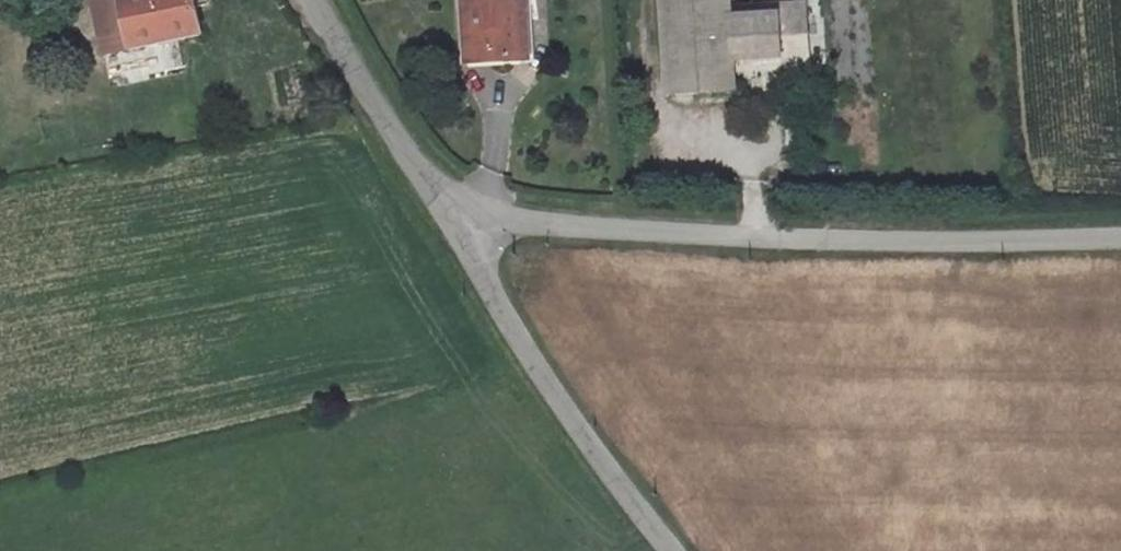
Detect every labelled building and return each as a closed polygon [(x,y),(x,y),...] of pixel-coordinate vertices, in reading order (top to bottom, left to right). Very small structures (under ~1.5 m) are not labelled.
[(92,4),(104,54),(203,32),(195,0),(108,0),(92,4)] [(464,1),(466,66),(530,65),(528,0),(481,0),(464,1)] [(659,99),(732,93),(731,75),(728,12),(727,0),(653,0),(659,99)] [(805,71),(802,5),(728,12),(731,75),(805,71)]
